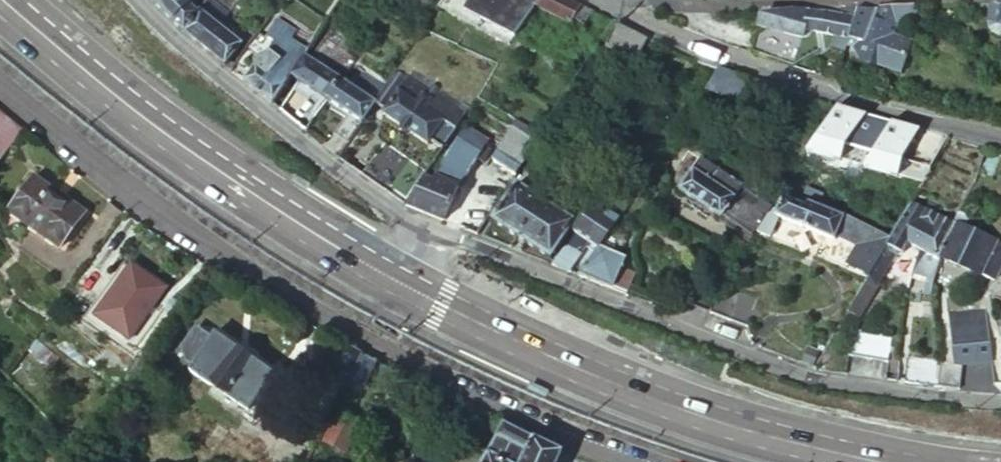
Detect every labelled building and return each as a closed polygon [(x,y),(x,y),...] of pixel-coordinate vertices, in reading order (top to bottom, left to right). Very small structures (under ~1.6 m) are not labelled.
[(196,14),(183,0),(155,0),(152,4),(156,8),(169,20),(182,33),(187,26),(193,18),(196,14)] [(198,11),(205,16),(214,5),(206,0),(205,2),(198,11)] [(533,0),(465,0),(459,12),(514,39),(533,0)] [(535,9),(568,25),(570,21),(583,28),(591,13),(569,2),(564,0),(541,0),(535,9)] [(875,8),(857,8),(854,18),(849,38),(848,46),(855,47),(857,60),(900,73),(910,39),(891,34),(894,24),(903,20),(910,10),(910,4),(896,3),(883,4),(879,19),(872,17),(875,8)] [(991,4),(991,23),(991,29),(995,32),(1000,35),(1000,25),(1000,4),(997,4),(991,4)] [(765,15),(752,15),(753,25),(765,29),(800,39),(803,29),(833,36),(832,46),(846,51),(847,50),(848,46),(849,38),(854,18),(857,8),(839,9),(837,12),(795,11),(792,12),(780,13),(765,15)] [(198,11),(196,14),(193,18),(187,26),(182,33),(183,35),(187,38),(203,50),(225,67),(241,44),(205,16),(198,11)] [(753,25),(752,15),(743,50),(782,63),(786,50),(762,43),(765,29),(753,25)] [(255,39),(257,35),(261,29),(254,24),(241,44),(248,50),(255,39)] [(630,32),(616,26),(605,50),(636,64),(647,40),(630,32)] [(822,52),(832,46),(833,36),(803,29),(800,39),(765,29),(762,43),(786,50),(799,54),(803,60),(819,49),(822,52)] [(258,61),(260,57),(270,43),(257,35),(255,39),(248,50),(246,52),(258,61)] [(295,69),(301,60),(271,41),(270,43),(260,57),(290,77),(295,69)] [(332,51),(320,42),(309,61),(320,69),(332,51)] [(228,69),(232,73),(243,57),(246,52),(248,50),(241,44),(225,67),(228,69)] [(330,68),(344,78),(353,64),(339,55),(330,68)] [(296,81),(305,67),(309,61),(303,56),(301,60),(295,69),(290,77),(296,81)] [(281,92),(290,77),(260,57),(258,61),(255,64),(243,82),(250,87),(268,102),(272,105),(281,92)] [(309,61),(305,67),(296,81),(323,99),(337,80),(324,71),(320,69),(309,61)] [(703,90),(729,107),(747,79),(736,75),(730,73),(717,69),(703,90)] [(373,104),(386,86),(364,72),(358,82),(367,89),(362,96),(373,104)] [(396,72),(386,86),(373,104),(384,111),(382,116),(427,147),(430,142),(440,150),(446,142),(459,123),(468,109),(461,104),(458,107),(432,87),(429,91),(419,85),(396,72)] [(371,108),(373,104),(362,96),(349,88),(341,82),(337,80),(324,99),(344,113),(331,133),(346,144),(347,142),(371,108)] [(22,131),(0,113),(0,160),(22,131)] [(443,157),(438,154),(437,154),(424,174),(421,178),(428,182),(432,178),(456,185),(459,180),(466,171),(475,157),(483,146),(487,139),(465,126),(444,157),(443,157)] [(528,151),(534,143),(512,130),(503,143),(525,157),(528,151)] [(652,135),(647,132),(644,138),(648,140),(652,135)] [(516,171),(525,157),(503,143),(490,161),(513,176),(516,171)] [(488,149),(483,146),(475,157),(481,160),(488,149)] [(697,154),(688,168),(732,196),(741,182),(697,154)] [(720,214),(732,196),(688,168),(675,189),(718,216),(720,214)] [(549,185),(534,176),(528,185),(543,195),(549,185)] [(403,205),(416,186),(404,178),(391,197),(395,199),(403,205)] [(417,184),(416,186),(403,205),(413,209),(440,219),(456,185),(432,178),(428,182),(421,178),(417,184)] [(84,216),(33,180),(7,215),(57,251),(84,216)] [(776,204),(741,182),(732,196),(720,214),(754,236),(756,233),(762,224),(771,212),(776,204)] [(572,218),(515,183),(490,223),(547,258),(572,218)] [(812,193),(793,186),(791,189),(787,197),(781,209),(777,216),(833,239),(838,229),(847,212),(850,207),(829,200),(812,193)] [(815,187),(812,193),(829,200),(831,193),(815,187)] [(573,200),(562,194),(557,203),(567,209),(573,200)] [(783,195),(776,204),(771,212),(762,224),(756,233),(768,238),(777,216),(781,209),(787,197),(783,195)] [(553,266),(569,272),(586,247),(594,252),(597,248),(602,241),(604,238),(611,227),(614,223),(621,213),(597,196),(577,224),(557,253),(550,264),(553,266)] [(901,220),(892,236),(887,243),(875,265),(868,277),(878,282),(883,274),(894,254),(897,255),(901,250),(905,243),(918,250),(931,226),(919,220),(924,209),(910,203),(901,220)] [(953,222),(939,216),(940,210),(927,204),(924,209),(919,220),(931,226),(918,250),(937,254),(938,252),(943,242),(953,222)] [(871,224),(847,212),(838,229),(853,237),(856,233),(864,236),(871,224)] [(938,252),(993,282),(1000,266),(1000,260),(990,254),(996,244),(953,222),(943,242),(938,252)] [(887,243),(892,236),(871,224),(864,236),(847,267),(868,277),(875,265),(887,243)] [(621,254),(624,249),(628,243),(622,240),(625,236),(611,227),(604,238),(602,241),(621,254)] [(597,248),(594,252),(583,268),(578,276),(579,276),(592,282),(616,292),(625,295),(632,275),(615,263),(621,254),(602,241),(597,248)] [(937,255),(937,254),(918,250),(912,275),(924,276),(923,292),(930,293),(930,292),(932,280),(937,255)] [(162,287),(128,263),(91,315),(126,338),(162,287)] [(878,282),(868,277),(863,286),(848,312),(858,317),(878,282)] [(756,301),(720,286),(707,304),(702,311),(744,329),(756,301)] [(890,333),(851,328),(847,355),(887,360),(890,333)] [(215,333),(210,340),(192,365),(188,370),(247,412),(272,375),(215,333)] [(187,361),(192,365),(210,340),(205,336),(190,337),(183,348),(187,361)] [(311,379),(314,338),(293,336),(290,377),(311,379)] [(351,349),(350,348),(341,351),(333,361),(335,371),(338,373),(348,378),(361,354),(351,349)] [(373,360),(361,354),(348,378),(364,386),(376,361),(373,360)] [(921,384),(936,385),(937,361),(906,357),(906,381),(910,382),(921,384)] [(945,387),(959,388),(960,364),(937,361),(936,385),(945,387)] [(343,387),(348,378),(338,373),(330,389),(340,394),(343,387)] [(358,426),(342,418),(330,439),(347,448),(358,426)] [(502,423),(483,461),(520,461),(531,438),(521,433),(508,427),(502,423)] [(314,446),(319,435),(317,435),(314,436),(312,436),(310,437),(300,456),(306,459),(314,446)] [(531,438),(520,461),(557,461),(562,451),(551,446),(531,438)]
